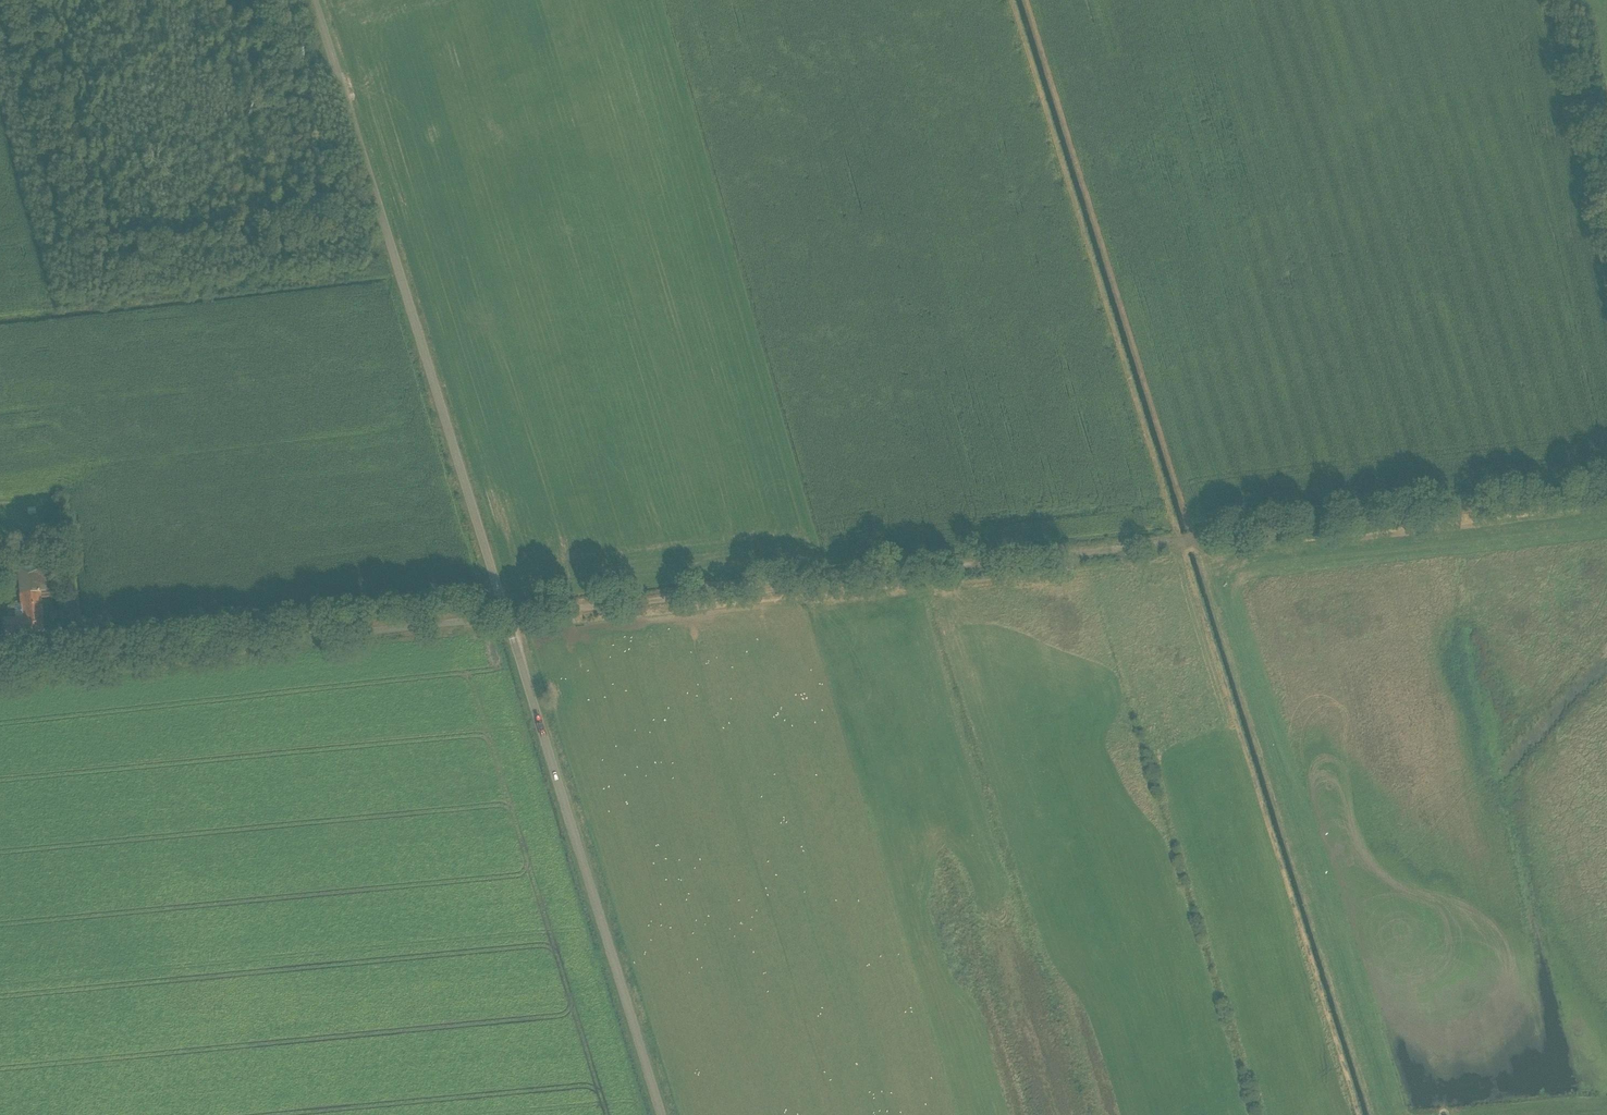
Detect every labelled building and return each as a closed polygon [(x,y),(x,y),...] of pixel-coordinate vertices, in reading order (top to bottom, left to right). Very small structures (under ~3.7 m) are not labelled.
[(3,624),(4,635),(44,631),(43,620),(40,593),(51,592),(49,567),(17,570),(23,619),(3,621),(3,624)] [(61,572),(62,583),(70,582),(69,571),(61,572)]
